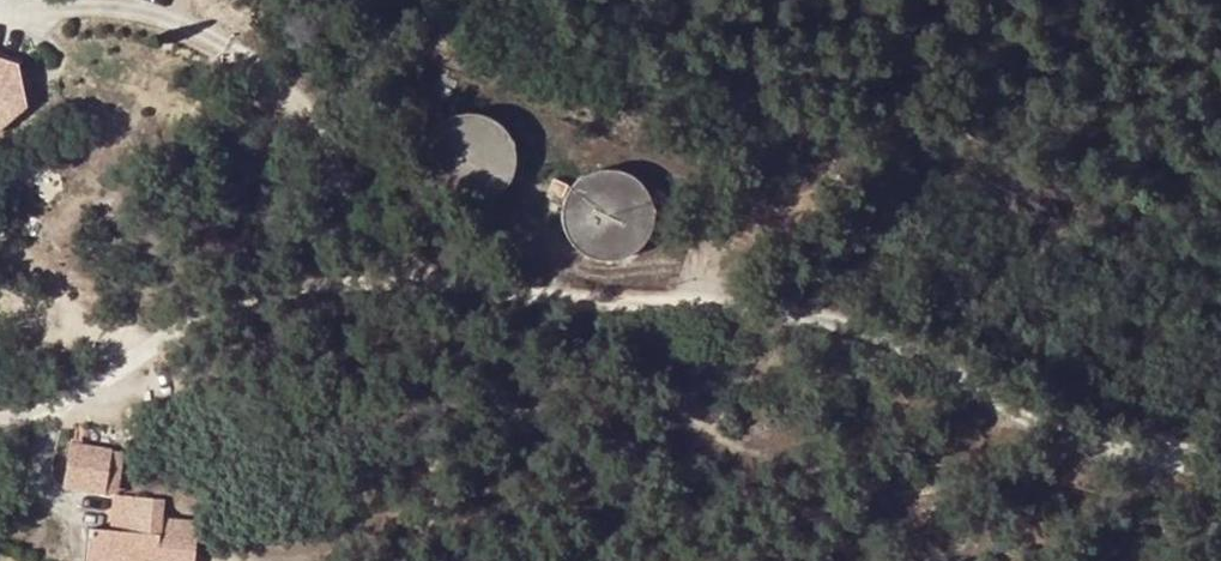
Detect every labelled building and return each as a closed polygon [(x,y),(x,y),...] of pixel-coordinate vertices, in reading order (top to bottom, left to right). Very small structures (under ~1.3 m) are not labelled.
[(25,109),(16,67),(0,61),(0,131),(25,109)] [(444,117),(433,127),(416,120),(407,141),(421,147),(420,160),(424,174),(431,186),(436,191),(447,198),(454,201),(467,203),(475,202),(488,198),(494,195),(504,186),(510,176),(512,169),(514,163),(513,149),(509,136),(501,125),(496,120),(484,114),(470,111),(464,111),(457,112),(444,117)] [(586,255),(593,258),(600,259),(614,258),(627,253),(638,244),(642,240),(649,227),(651,220),(652,207),(650,200),(645,187),(639,180),(632,174),(611,166),(596,167),(589,169),(582,172),(576,176),(569,183),(553,176),(546,197),(559,202),(559,216),(560,224),(566,236),(570,242),(580,252),(586,255)] [(112,450),(70,443),(62,486),(105,492),(112,450)] [(195,524),(161,522),(162,501),(121,499),(117,533),(112,533),(89,531),(87,560),(114,560),(114,557),(154,560),(192,560),(195,524)] [(112,533),(117,533),(121,499),(114,499),(112,533)]
